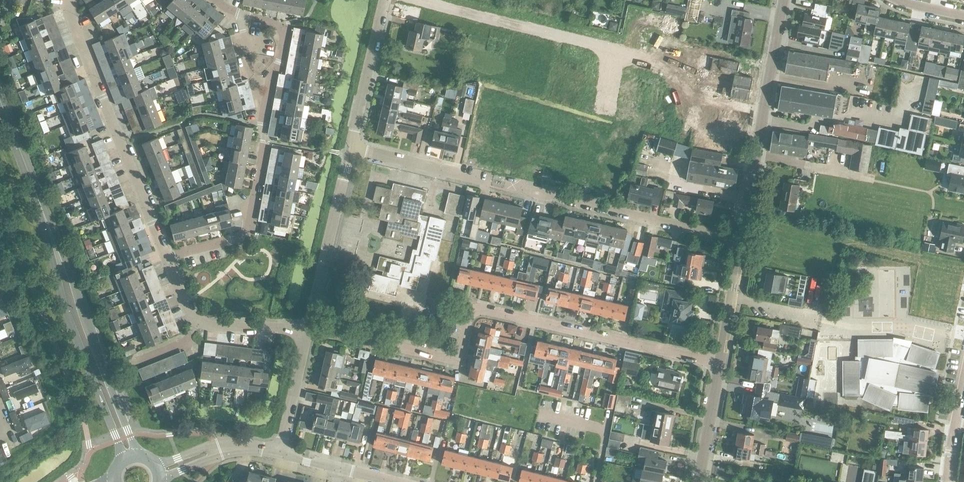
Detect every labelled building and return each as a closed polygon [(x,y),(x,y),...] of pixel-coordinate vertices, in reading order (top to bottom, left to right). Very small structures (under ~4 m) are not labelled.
[(101,1),(101,0),(95,0),(97,3),(89,8),(98,23),(108,16),(99,2),(101,1)] [(101,1),(99,2),(108,16),(118,9),(113,0),(102,0),(101,1)] [(118,9),(129,3),(127,0),(113,0),(118,9)] [(176,14),(187,2),(188,3),(191,0),(185,0),(172,0),(166,6),(176,14)] [(185,22),(196,9),(198,11),(206,1),(205,0),(201,0),(194,8),(188,3),(187,2),(176,14),(185,22)] [(278,10),(280,0),(268,0),(266,8),(278,10)] [(290,12),(292,0),(280,0),(278,10),(290,12)] [(290,12),(302,15),(305,0),(292,0),(290,12)] [(866,23),(870,6),(864,4),(865,0),(853,0),(853,2),(852,8),(858,9),(855,20),(866,23)] [(652,9),(659,10),(660,3),(655,2),(652,4),(652,9)] [(814,9),(815,9),(826,11),(827,6),(815,3),(814,9)] [(185,22),(194,30),(205,17),(207,18),(215,9),(212,6),(203,16),(198,11),(196,9),(185,22)] [(865,27),(875,30),(876,25),(878,16),(879,17),(881,8),(870,6),(866,23),(865,27)] [(753,19),(752,19),(749,18),(750,12),(733,9),(732,15),(733,15),(728,41),(740,43),(740,45),(748,47),(750,45),(752,37),(750,36),(753,19)] [(800,24),(824,29),(827,18),(825,17),(827,12),(826,11),(815,9),(813,15),(805,13),(803,25),(800,24)] [(16,18),(24,38),(39,32),(39,31),(37,25),(55,18),(52,13),(41,17),(35,20),(33,20),(32,17),(16,18)] [(205,17),(194,30),(204,38),(214,26),(216,27),(224,16),(221,13),(212,23),(207,18),(205,17)] [(874,34),(885,36),(889,19),(879,17),(878,16),(876,25),(875,30),(874,34)] [(885,36),(896,38),(899,21),(889,19),(885,36)] [(905,49),(911,50),(914,34),(908,33),(910,23),(899,21),(896,38),(895,42),(906,45),(905,49)] [(411,31),(408,47),(422,50),(424,37),(437,40),(440,27),(418,22),(416,32),(411,31)] [(618,23),(611,22),(609,29),(617,31),(618,23)] [(24,38),(28,48),(44,42),(41,37),(59,29),(57,24),(39,31),(39,32),(24,38)] [(824,29),(800,24),(797,36),(803,37),(802,43),(817,46),(821,29),(824,30),(824,29)] [(918,47),(929,50),(930,45),(929,45),(933,28),(922,26),(920,35),(914,34),(911,50),(917,52),(918,47)] [(306,34),(304,41),(304,43),(320,46),(323,34),(307,31),(307,30),(294,27),(293,32),(306,34)] [(929,50),(939,52),(944,30),(933,28),(929,45),(930,45),(929,50)] [(944,30),(939,52),(945,53),(944,57),(949,58),(950,54),(954,32),(944,30)] [(846,35),(832,32),(829,49),(837,51),(843,47),(846,35)] [(954,32),(950,54),(961,56),(963,40),(963,35),(954,32)] [(105,43),(108,50),(109,52),(124,46),(120,34),(105,40),(104,39),(91,44),(93,48),(105,43)] [(28,48),(33,60),(48,53),(46,48),(63,41),(61,35),(44,42),(28,48)] [(846,59),(858,62),(859,56),(863,39),(853,37),(851,36),(849,49),(848,49),(846,59)] [(201,43),(205,55),(221,51),(221,53),(234,50),(233,45),(220,48),(218,39),(217,39),(215,40),(211,41),(208,41),(201,43)] [(303,46),(302,53),(302,55),(318,58),(320,46),(304,43),(304,41),(291,39),(291,43),(303,46)] [(13,51),(10,43),(1,47),(4,54),(13,51)] [(110,54),(112,61),(113,63),(129,57),(133,56),(128,44),(124,46),(109,52),(108,50),(96,55),(98,59),(110,54)] [(33,60),(37,71),(53,65),(52,64),(50,59),(68,52),(66,46),(48,53),(33,60)] [(851,73),(853,62),(789,50),(785,73),(827,80),(829,69),(851,73)] [(205,55),(208,67),(224,62),(224,64),(237,61),(236,57),(223,60),(221,53),(221,51),(205,55)] [(301,58),(300,65),(300,67),(316,70),(318,58),(302,55),(302,53),(289,51),(288,55),(301,58)] [(706,55),(700,89),(749,99),(751,88),(754,77),(738,74),(740,62),(721,58),(706,55)] [(17,67),(12,56),(5,59),(10,70),(17,67)] [(37,71),(42,82),(57,76),(55,70),(72,63),(70,57),(52,64),(53,65),(37,71)] [(114,66),(117,73),(118,74),(133,68),(129,57),(113,63),(112,61),(100,66),(102,70),(114,66)] [(204,68),(207,79),(227,74),(227,76),(240,73),(239,68),(226,72),(224,64),(224,62),(208,67),(204,68)] [(299,70),(297,79),(314,82),(316,70),(300,67),(300,65),(287,63),(286,67),(299,70)] [(946,72),(945,77),(957,79),(959,70),(947,67),(946,72)] [(42,82),(46,93),(72,83),(61,87),(59,81),(77,74),(75,68),(57,76),(42,82)] [(119,77),(121,84),(122,86),(138,79),(133,68),(118,74),(117,73),(105,77),(106,82),(119,77)] [(291,81),(289,88),(289,90),(305,93),(307,81),(314,82),(297,79),(292,78),(292,76),(279,73),(278,78),(291,81)] [(210,91),(214,91),(214,90),(236,84),(237,86),(249,83),(248,78),(229,83),(227,76),(227,74),(207,79),(210,91)] [(930,78),(926,97),(935,99),(939,80),(930,78)] [(123,88),(126,95),(127,97),(142,91),(142,90),(138,79),(122,86),(121,84),(109,88),(111,93),(123,88)] [(389,83),(386,95),(401,99),(403,91),(408,93),(408,94),(416,96),(419,83),(405,80),(403,87),(389,83)] [(57,102),(61,100),(77,94),(78,96),(90,91),(88,87),(76,92),(72,83),(46,93),(46,94),(53,91),(57,102)] [(785,83),(784,86),(783,86),(779,110),(795,112),(795,111),(833,117),(837,95),(797,88),(797,85),(785,83)] [(220,89),(223,100),(239,96),(240,98),(252,95),(251,90),(239,94),(237,86),(236,84),(214,90),(214,91),(220,89)] [(289,92),(287,100),(287,101),(303,104),(305,93),(289,90),(289,88),(277,85),(276,90),(289,92)] [(133,97),(136,104),(137,106),(152,100),(148,88),(142,90),(142,91),(127,97),(126,95),(114,100),(115,104),(133,97)] [(456,99),(458,90),(447,88),(445,97),(456,99)] [(61,100),(66,111),(81,105),(82,107),(94,102),(93,98),(80,103),(78,96),(77,94),(61,100)] [(384,107),(398,110),(407,112),(408,106),(414,108),(415,102),(401,99),(386,95),(384,107)] [(239,96),(223,100),(226,112),(233,110),(235,117),(236,117),(243,115),(241,108),(242,108),(242,110),(255,106),(254,102),(242,105),(240,98),(239,96)] [(286,104),(285,111),(285,113),(301,116),(303,104),(287,101),(287,100),(274,97),(274,102),(286,104)] [(437,97),(435,109),(441,110),(443,99),(437,97)] [(935,99),(926,97),(923,112),(932,114),(935,99)] [(466,98),(463,112),(472,114),(475,100),(466,98)] [(138,108),(141,115),(141,117),(157,111),(152,100),(137,106),(136,104),(124,109),(126,113),(138,108)] [(692,125),(691,133),(690,133),(688,145),(721,151),(723,139),(722,139),(723,131),(744,135),(748,113),(692,103),(688,125),(692,125)] [(62,113),(67,124),(86,117),(87,118),(99,114),(97,109),(85,114),(82,107),(81,105),(66,111),(62,113)] [(407,112),(398,110),(384,107),(381,119),(395,123),(397,116),(411,119),(411,120),(421,123),(422,116),(407,112)] [(331,122),(331,110),(322,108),(321,113),(326,114),(325,121),(331,122)] [(284,116),(283,123),(282,125),(303,129),(304,129),(306,117),(301,116),(285,113),(285,111),(272,109),(271,114),(284,116)] [(141,117),(141,115),(128,120),(130,124),(142,119),(146,129),(161,123),(157,111),(141,117)] [(819,133),(828,134),(829,132),(865,140),(876,142),(876,144),(897,148),(896,149),(923,155),(927,134),(929,134),(932,118),(912,114),(908,129),(901,128),(900,131),(879,126),(878,130),(840,122),(836,123),(830,124),(829,126),(821,125),(819,133)] [(86,117),(67,124),(71,136),(75,134),(87,130),(90,128),(91,130),(103,125),(101,120),(89,125),(87,118),(86,117)] [(432,145),(445,148),(451,119),(444,117),(443,125),(447,126),(446,132),(436,130),(432,145)] [(395,123),(381,119),(378,132),(392,136),(394,129),(414,133),(412,141),(420,143),(423,129),(395,123)] [(459,120),(451,119),(445,148),(450,149),(450,151),(455,153),(457,151),(458,151),(461,136),(463,130),(457,129),(459,120)] [(282,125),(283,123),(270,121),(269,125),(282,128),(280,137),(301,141),(303,129),(282,125)] [(485,151),(485,153),(493,155),(493,153),(496,154),(498,146),(500,138),(507,140),(507,138),(511,125),(502,123),(501,130),(488,127),(486,133),(485,133),(482,143),(484,143),(482,151),(485,151)] [(236,124),(234,136),(250,139),(252,127),(236,124)] [(194,137),(190,125),(185,127),(190,139),(194,137)] [(186,140),(181,128),(177,129),(181,142),(186,140)] [(71,136),(63,139),(66,147),(90,137),(87,130),(75,134),(71,136)] [(774,131),(770,151),(806,157),(808,144),(837,148),(838,138),(809,133),(808,136),(774,131)] [(234,136),(231,148),(248,151),(250,139),(234,136)] [(142,143),(146,155),(162,149),(157,137),(142,143)] [(190,139),(193,149),(198,148),(194,137),(190,139)] [(673,156),(674,154),(678,142),(661,137),(657,151),(673,156)] [(837,148),(836,151),(852,154),(850,168),(867,171),(872,144),(839,139),(838,138),(837,148)] [(105,144),(102,139),(91,143),(93,149),(105,144)] [(181,142),(185,152),(190,151),(186,140),(181,142)] [(962,143),(960,155),(954,154),(953,161),(963,163),(963,143),(962,143)] [(69,165),(74,163),(89,157),(85,145),(64,154),(69,165)] [(283,154),(282,161),(282,163),(298,167),(300,154),(284,151),(285,150),(271,147),(271,152),(283,154)] [(193,149),(197,160),(202,159),(198,148),(193,149)] [(231,148),(229,160),(246,163),(248,151),(231,148)] [(692,148),(691,158),(690,161),(699,162),(720,166),(722,154),(692,148)] [(146,155),(151,166),(166,160),(162,149),(146,155)] [(107,150),(96,154),(98,160),(109,155),(107,150)] [(185,152),(189,164),(194,162),(190,151),(185,152)] [(73,177),(78,175),(94,168),(89,157),(74,163),(69,165),(73,177)] [(927,158),(924,169),(934,171),(936,160),(927,158)] [(197,160),(202,172),(206,170),(202,159),(197,160)] [(281,166),(280,173),(279,175),(296,178),(298,167),(282,163),(282,161),(269,159),(268,163),(281,166)] [(151,166),(155,177),(171,171),(166,160),(151,166)] [(229,160),(227,172),(243,175),(246,163),(229,160)] [(111,161),(94,168),(78,175),(83,186),(98,179),(96,173),(102,171),(113,166),(111,161)] [(189,164),(193,175),(198,174),(194,162),(189,164)] [(738,169),(720,166),(699,162),(695,182),(734,189),(738,169)] [(956,191),(963,192),(963,175),(963,171),(963,166),(949,163),(947,174),(952,175),(949,189),(956,191)] [(155,177),(160,189),(175,182),(181,180),(177,169),(171,171),(155,177)] [(206,170),(202,172),(206,184),(211,183),(206,170)] [(279,178),(278,185),(277,187),(294,190),(296,178),(279,175),(280,173),(267,171),(266,175),(279,178)] [(83,186),(87,197),(103,191),(103,190),(100,185),(118,178),(116,172),(98,179),(83,186)] [(243,175),(227,172),(225,184),(241,187),(243,175)] [(198,174),(193,175),(197,187),(202,185),(198,174)] [(780,207),(795,210),(799,186),(808,187),(809,180),(795,178),(793,184),(785,182),(780,207)] [(318,183),(307,181),(305,187),(316,189),(318,183)] [(175,182),(160,189),(164,200),(180,194),(175,182)] [(220,182),(209,187),(211,192),(222,187),(220,182)] [(87,197),(92,208),(107,202),(105,196),(122,189),(120,183),(103,190),(103,191),(87,197)] [(277,189),(275,197),(275,199),(291,202),(294,190),(277,187),(278,185),(265,183),(264,187),(277,189)] [(410,263),(385,257),(381,256),(377,269),(385,271),(384,275),(373,273),(369,289),(396,295),(400,282),(402,282),(401,285),(417,289),(420,275),(428,277),(432,259),(436,260),(446,220),(431,216),(431,217),(419,214),(422,202),(424,202),(427,191),(398,184),(397,190),(377,185),(373,201),(383,203),(380,218),(389,221),(386,236),(401,240),(403,234),(418,238),(419,235),(421,235),(418,250),(414,249),(410,263)] [(642,203),(651,205),(652,203),(658,204),(662,189),(655,187),(654,189),(632,184),(628,198),(643,201),(642,203)] [(209,187),(196,192),(198,197),(211,192),(209,187)] [(714,201),(676,194),(676,193),(666,191),(665,196),(675,198),(673,205),(682,207),(683,202),(698,205),(696,211),(711,214),(714,201)] [(196,192),(187,196),(189,201),(198,197),(196,192)] [(450,192),(445,212),(460,216),(465,196),(450,192)] [(473,223),(477,209),(480,197),(478,197),(479,195),(473,193),(473,195),(468,194),(463,215),(474,218),(470,237),(476,239),(478,230),(479,224),(473,223)] [(113,199),(116,204),(127,200),(125,194),(113,199)] [(275,201),(273,209),(273,211),(289,214),(291,202),(275,199),(275,197),(263,194),(262,199),(275,201)] [(187,196),(175,201),(177,205),(189,201),(187,196)] [(482,211),(477,209),(473,223),(479,224),(481,217),(493,220),(494,220),(498,201),(485,198),(482,211)] [(177,205),(175,201),(164,205),(166,210),(177,205)] [(510,204),(498,201),(494,220),(493,220),(491,228),(497,229),(499,221),(506,223),(510,204)] [(92,221),(96,220),(96,219),(122,209),(122,208),(112,213),(107,202),(92,208),(87,210),(92,221)] [(215,206),(217,211),(221,228),(233,224),(227,203),(215,206)] [(523,207),(510,204),(506,223),(518,226),(517,233),(523,235),(526,221),(520,220),(523,207)] [(273,211),(273,209),(260,206),(260,211),(272,213),(271,223),(275,224),(274,230),(290,233),(293,214),(289,214),(273,211)] [(103,217),(107,228),(127,220),(128,222),(140,217),(138,213),(126,218),(122,209),(96,219),(96,220),(103,217)] [(217,211),(205,215),(209,231),(221,228),(217,211)] [(205,215),(193,218),(197,234),(209,231),(205,215)] [(561,239),(573,242),(579,218),(566,215),(565,221),(563,233),(562,239),(561,239)] [(543,241),(548,242),(553,218),(541,216),(540,217),(533,216),(529,233),(536,234),(535,239),(543,241)] [(193,218),(182,221),(186,237),(197,234),(193,218)] [(562,239),(563,233),(565,221),(553,218),(548,242),(553,244),(554,237),(562,239)] [(580,237),(587,239),(591,221),(579,218),(573,242),(578,243),(580,237)] [(106,228),(111,239),(132,231),(132,233),(144,228),(143,224),(131,229),(128,222),(127,220),(107,228),(106,228)] [(186,237),(182,221),(170,224),(174,240),(186,237)] [(597,248),(603,224),(591,221),(587,239),(585,245),(593,247),(597,248)] [(260,233),(266,235),(268,223),(262,222),(260,233)] [(958,223),(958,225),(944,222),(940,238),(942,238),(940,248),(953,251),(956,241),(962,243),(963,235),(963,224),(958,223)] [(609,251),(615,227),(603,224),(597,248),(602,249),(604,243),(611,244),(609,251)] [(615,227),(609,251),(615,252),(616,245),(624,247),(628,230),(615,227)] [(491,233),(478,230),(476,239),(479,239),(488,242),(490,235),(491,233)] [(117,250),(136,242),(137,244),(149,239),(147,235),(135,240),(132,233),(132,231),(111,239),(115,250),(117,250)] [(648,235),(643,254),(653,256),(657,237),(648,235)] [(659,237),(657,244),(669,247),(670,240),(659,237)] [(638,264),(644,243),(634,240),(631,252),(629,251),(626,260),(638,264)] [(121,262),(124,268),(129,266),(141,261),(138,255),(140,254),(141,256),(153,250),(152,246),(140,251),(137,244),(136,242),(117,250),(121,262)] [(923,244),(922,246),(921,250),(922,250),(935,253),(936,247),(923,244)] [(678,247),(677,254),(683,255),(681,263),(686,264),(702,267),(704,254),(695,252),(696,250),(678,247)] [(458,281),(469,283),(472,269),(467,268),(469,259),(468,259),(469,251),(465,250),(458,281)] [(621,253),(615,274),(621,275),(622,270),(627,255),(621,253)] [(643,255),(640,269),(646,270),(648,263),(655,265),(657,259),(652,258),(652,257),(643,255)] [(530,274),(528,282),(525,296),(537,299),(538,292),(540,285),(533,283),(537,268),(537,267),(540,257),(534,256),(532,265),(530,274)] [(537,267),(537,268),(547,270),(550,260),(543,258),(540,257),(537,267)] [(595,260),(583,257),(582,263),(593,265),(595,260)] [(552,261),(549,273),(556,275),(559,263),(552,261)] [(701,268),(702,267),(686,264),(681,263),(675,261),(671,282),(689,285),(691,277),(699,279),(700,274),(702,274),(703,268),(701,268)] [(153,264),(141,269),(144,274),(155,270),(153,264)] [(566,265),(564,273),(563,281),(567,282),(569,274),(571,266),(566,265)] [(120,291),(140,283),(135,271),(132,273),(129,266),(124,268),(118,271),(121,277),(115,279),(120,291)] [(469,283),(480,286),(484,272),(472,269),(469,283)] [(622,270),(621,275),(636,279),(638,274),(622,270)] [(525,296),(528,282),(530,274),(527,273),(519,271),(517,280),(514,293),(519,295),(519,297),(524,298),(525,296)] [(480,286),(491,288),(495,274),(484,272),(480,286)] [(557,282),(556,288),(549,287),(546,301),(558,304),(561,290),(563,281),(564,273),(560,272),(558,280),(559,280),(558,282),(557,282)] [(765,289),(785,293),(788,276),(768,272),(765,289)] [(491,288),(502,291),(506,277),(495,274),(491,288)] [(808,276),(801,275),(796,299),(789,298),(788,305),(802,307),(808,276)] [(146,280),(148,286),(159,281),(157,276),(146,280)] [(502,291),(514,293),(517,280),(506,277),(502,291)] [(580,309),(591,311),(594,297),(595,292),(589,290),(592,279),(587,278),(585,287),(583,295),(580,309)] [(124,302),(128,300),(144,294),(140,283),(120,291),(124,302)] [(150,291),(153,297),(164,292),(161,287),(150,291)] [(686,324),(688,325),(689,317),(692,317),(694,310),(691,310),(692,302),(685,301),(687,293),(666,289),(663,308),(672,310),(670,321),(672,322),(671,326),(685,329),(686,324)] [(558,304),(568,306),(572,292),(561,290),(558,304)] [(568,306),(580,309),(583,295),(572,292),(568,306)] [(128,300),(133,311),(148,305),(144,294),(128,300)] [(591,311),(602,314),(605,300),(594,297),(591,311)] [(133,311),(137,322),(153,316),(150,310),(168,303),(166,298),(148,305),(133,311)] [(602,314),(613,317),(617,303),(605,300),(602,314)] [(617,303),(613,317),(625,319),(628,305),(617,303)] [(634,318),(642,320),(645,305),(637,303),(634,318)] [(112,320),(119,317),(116,307),(108,310),(112,320)] [(159,313),(161,319),(173,315),(170,309),(159,313)] [(137,322),(142,334),(157,327),(153,316),(137,322)] [(157,327),(142,334),(146,345),(162,339),(159,333),(177,326),(175,320),(157,327)] [(780,330),(758,326),(756,339),(764,340),(762,349),(776,352),(780,333),(800,337),(802,327),(782,323),(780,330)] [(479,332),(477,344),(491,347),(492,341),(498,342),(499,337),(495,336),(496,328),(487,326),(485,333),(479,332)] [(937,372),(934,372),(940,354),(911,344),(911,346),(893,341),(893,340),(858,340),(858,360),(845,360),(845,395),(864,395),(863,397),(891,409),(893,404),(899,405),(898,407),(928,410),(930,391),(933,392),(938,372),(937,372)] [(539,367),(544,369),(547,357),(550,343),(538,341),(537,347),(535,354),(531,353),(529,361),(539,364),(539,367)] [(520,348),(519,353),(525,355),(527,343),(521,342),(520,348)] [(550,364),(556,365),(558,360),(561,346),(550,343),(547,357),(544,369),(542,376),(547,377),(549,370),(550,364)] [(477,344),(474,355),(488,358),(500,360),(505,361),(511,363),(512,358),(501,355),(489,353),(491,347),(477,344)] [(564,383),(565,382),(567,373),(569,362),(572,348),(561,346),(558,360),(556,365),(563,367),(559,383),(564,384),(564,383)] [(575,364),(580,365),(583,351),(572,348),(569,362),(567,373),(565,382),(564,383),(563,391),(567,392),(569,383),(571,374),(573,374),(575,364)] [(327,351),(325,363),(344,367),(347,355),(340,354),(339,353),(337,351),(335,351),(333,352),(327,351)] [(580,394),(585,395),(589,378),(591,367),(594,353),(583,351),(580,365),(586,366),(580,394)] [(171,355),(176,366),(181,364),(177,353),(171,355)] [(603,370),(606,356),(594,353),(591,367),(589,378),(593,379),(594,375),(601,376),(603,370)] [(752,362),(751,367),(778,372),(783,373),(784,371),(781,367),(770,366),(772,358),(753,354),(753,356),(751,356),(750,361),(752,362)] [(21,375),(32,371),(29,366),(33,364),(29,355),(1,367),(4,376),(19,370),(21,375)] [(500,360),(488,358),(474,355),(472,366),(493,371),(494,365),(499,366),(500,360)] [(606,356),(603,370),(611,372),(609,380),(617,382),(620,367),(615,366),(617,359),(606,356)] [(224,381),(236,382),(238,365),(232,365),(233,358),(227,357),(226,364),(224,381)] [(812,359),(798,357),(797,363),(811,365),(812,359)] [(170,369),(166,358),(160,360),(165,371),(170,369)] [(361,359),(360,367),(356,366),(355,370),(366,372),(369,360),(361,359)] [(373,373),(385,375),(388,361),(377,359),(373,373)] [(621,372),(637,375),(639,364),(624,360),(621,372)] [(200,377),(212,379),(214,362),(202,361),(200,377)] [(385,375),(396,378),(399,364),(388,361),(385,375)] [(149,364),(154,375),(159,373),(155,362),(149,364)] [(212,379),(224,381),(226,364),(214,362),(212,379)] [(344,367),(325,363),(322,374),(335,377),(340,378),(341,379),(342,373),(344,367)] [(394,385),(405,387),(410,366),(399,364),(396,378),(394,385)] [(236,382),(248,383),(250,367),(238,365),(236,382)] [(413,382),(418,383),(421,369),(410,366),(405,387),(405,389),(411,391),(413,382)] [(497,372),(493,371),(472,366),(469,377),(483,380),(488,382),(489,380),(495,381),(495,377),(497,372)] [(138,369),(142,380),(148,378),(144,367),(138,369)] [(262,369),(250,367),(248,383),(267,386),(269,372),(262,371),(262,369)] [(759,381),(757,388),(770,390),(771,383),(768,382),(769,376),(771,377),(771,375),(777,377),(778,372),(751,367),(750,372),(748,372),(747,377),(749,378),(748,379),(759,381)] [(190,368),(179,373),(185,388),(186,388),(187,388),(188,389),(189,389),(191,389),(193,389),(195,388),(195,386),(196,386),(196,385),(197,384),(190,368)] [(418,383),(429,385),(433,371),(432,371),(433,369),(427,368),(427,370),(421,369),(418,383)] [(682,373),(658,368),(654,386),(678,391),(682,373)] [(429,385),(440,388),(444,374),(433,371),(429,385)] [(179,373),(167,377),(174,393),(185,388),(179,373)] [(340,378),(335,377),(322,374),(319,386),(337,391),(340,378)] [(444,374),(440,388),(437,401),(443,402),(445,395),(451,397),(455,377),(444,374)] [(167,377),(156,382),(163,397),(174,393),(167,377)] [(495,377),(494,383),(505,386),(506,380),(495,377)] [(589,378),(585,395),(590,396),(593,379),(589,378)] [(807,398),(814,399),(818,380),(810,378),(807,398)] [(356,386),(354,393),(342,390),(341,397),(357,401),(361,383),(348,380),(347,384),(356,386)] [(36,382),(14,391),(17,399),(39,391),(36,382)] [(164,400),(163,397),(156,382),(145,386),(151,402),(153,401),(154,404),(164,400)] [(367,400),(368,394),(369,394),(371,385),(371,383),(366,382),(364,393),(363,399),(367,400)] [(371,385),(369,394),(368,394),(367,400),(370,401),(372,394),(373,395),(375,386),(371,385)] [(770,390),(757,388),(756,396),(746,394),(744,401),(746,401),(744,415),(769,420),(773,401),(774,392),(770,391),(770,390)] [(606,392),(603,406),(613,408),(616,394),(606,392)] [(618,393),(617,401),(627,402),(631,403),(632,396),(618,393)] [(780,393),(779,402),(778,405),(797,408),(797,406),(804,408),(806,398),(780,393)] [(317,401),(332,405),(334,398),(319,394),(317,401)] [(412,410),(413,404),(415,396),(410,395),(408,403),(407,403),(406,409),(412,410)] [(325,434),(336,437),(340,424),(334,422),(337,409),(339,399),(334,398),(332,405),(332,407),(331,407),(325,434)] [(807,400),(806,408),(812,409),(814,402),(807,400)] [(358,403),(357,407),(362,409),(362,411),(368,412),(370,404),(359,401),(358,404),(358,403)] [(313,431),(325,434),(331,407),(327,406),(324,415),(317,413),(313,431)] [(379,406),(375,420),(385,423),(388,409),(379,406)] [(354,414),(348,440),(360,443),(365,424),(359,422),(362,411),(362,409),(357,407),(355,414),(354,414)] [(396,409),(396,410),(394,417),(400,418),(398,426),(403,427),(405,419),(406,412),(396,409)] [(29,431),(51,422),(46,410),(24,419),(29,431)] [(649,424),(654,425),(671,429),(674,414),(657,411),(651,410),(649,424)] [(336,437),(348,440),(354,414),(349,412),(347,422),(341,420),(340,424),(336,437)] [(408,428),(411,413),(406,412),(405,419),(403,427),(408,428)] [(422,444),(419,458),(430,460),(434,447),(428,445),(430,434),(434,418),(429,417),(428,424),(425,433),(423,444),(422,444)] [(903,417),(902,423),(913,426),(915,420),(903,417)] [(669,443),(671,429),(654,425),(649,424),(647,424),(646,432),(643,432),(642,438),(646,439),(651,440),(669,443)] [(374,446),(385,449),(389,435),(383,434),(385,427),(379,425),(374,446)] [(897,434),(897,438),(927,442),(928,429),(908,427),(907,435),(897,434)] [(408,455),(419,458),(422,444),(417,442),(420,431),(414,430),(411,441),(408,455)] [(609,438),(623,441),(625,433),(611,431),(609,438)] [(739,431),(736,444),(753,447),(764,449),(765,444),(753,442),(754,434),(739,431)] [(788,433),(786,440),(798,443),(800,436),(788,433)] [(385,449),(397,452),(400,438),(389,435),(385,449)] [(822,436),(813,435),(811,445),(820,446),(822,436)] [(925,454),(927,442),(897,438),(885,437),(884,441),(896,443),(904,444),(903,452),(925,454)] [(407,457),(407,455),(408,455),(411,441),(400,438),(397,452),(402,453),(402,455),(407,457)] [(753,447),(736,444),(734,457),(749,460),(751,453),(755,454),(756,453),(763,455),(764,449),(753,447)] [(576,447),(568,445),(566,453),(574,455),(576,447)] [(646,461),(644,469),(644,470),(663,473),(664,474),(667,460),(658,459),(659,451),(641,447),(638,459),(646,461)] [(443,464),(454,466),(457,453),(446,450),(443,464)] [(454,466),(465,469),(468,455),(457,453),(454,466)] [(465,469),(476,472),(480,458),(468,455),(465,469)] [(476,472),(487,475),(491,461),(480,458),(476,472)] [(487,475),(498,478),(502,464),(491,461),(487,475)] [(502,464),(498,478),(510,480),(513,467),(502,464)] [(895,473),(894,476),(907,478),(922,480),(924,468),(908,466),(907,473),(901,473),(901,474),(895,473)] [(644,470),(644,469),(636,468),(634,478),(633,478),(633,481),(661,481),(663,473),(644,470)] [(534,472),(523,469),(520,481),(532,481),(534,472)] [(263,475),(250,472),(250,475),(241,474),(239,481),(262,481),(263,475)] [(545,475),(534,472),(532,481),(543,481),(545,475)]
